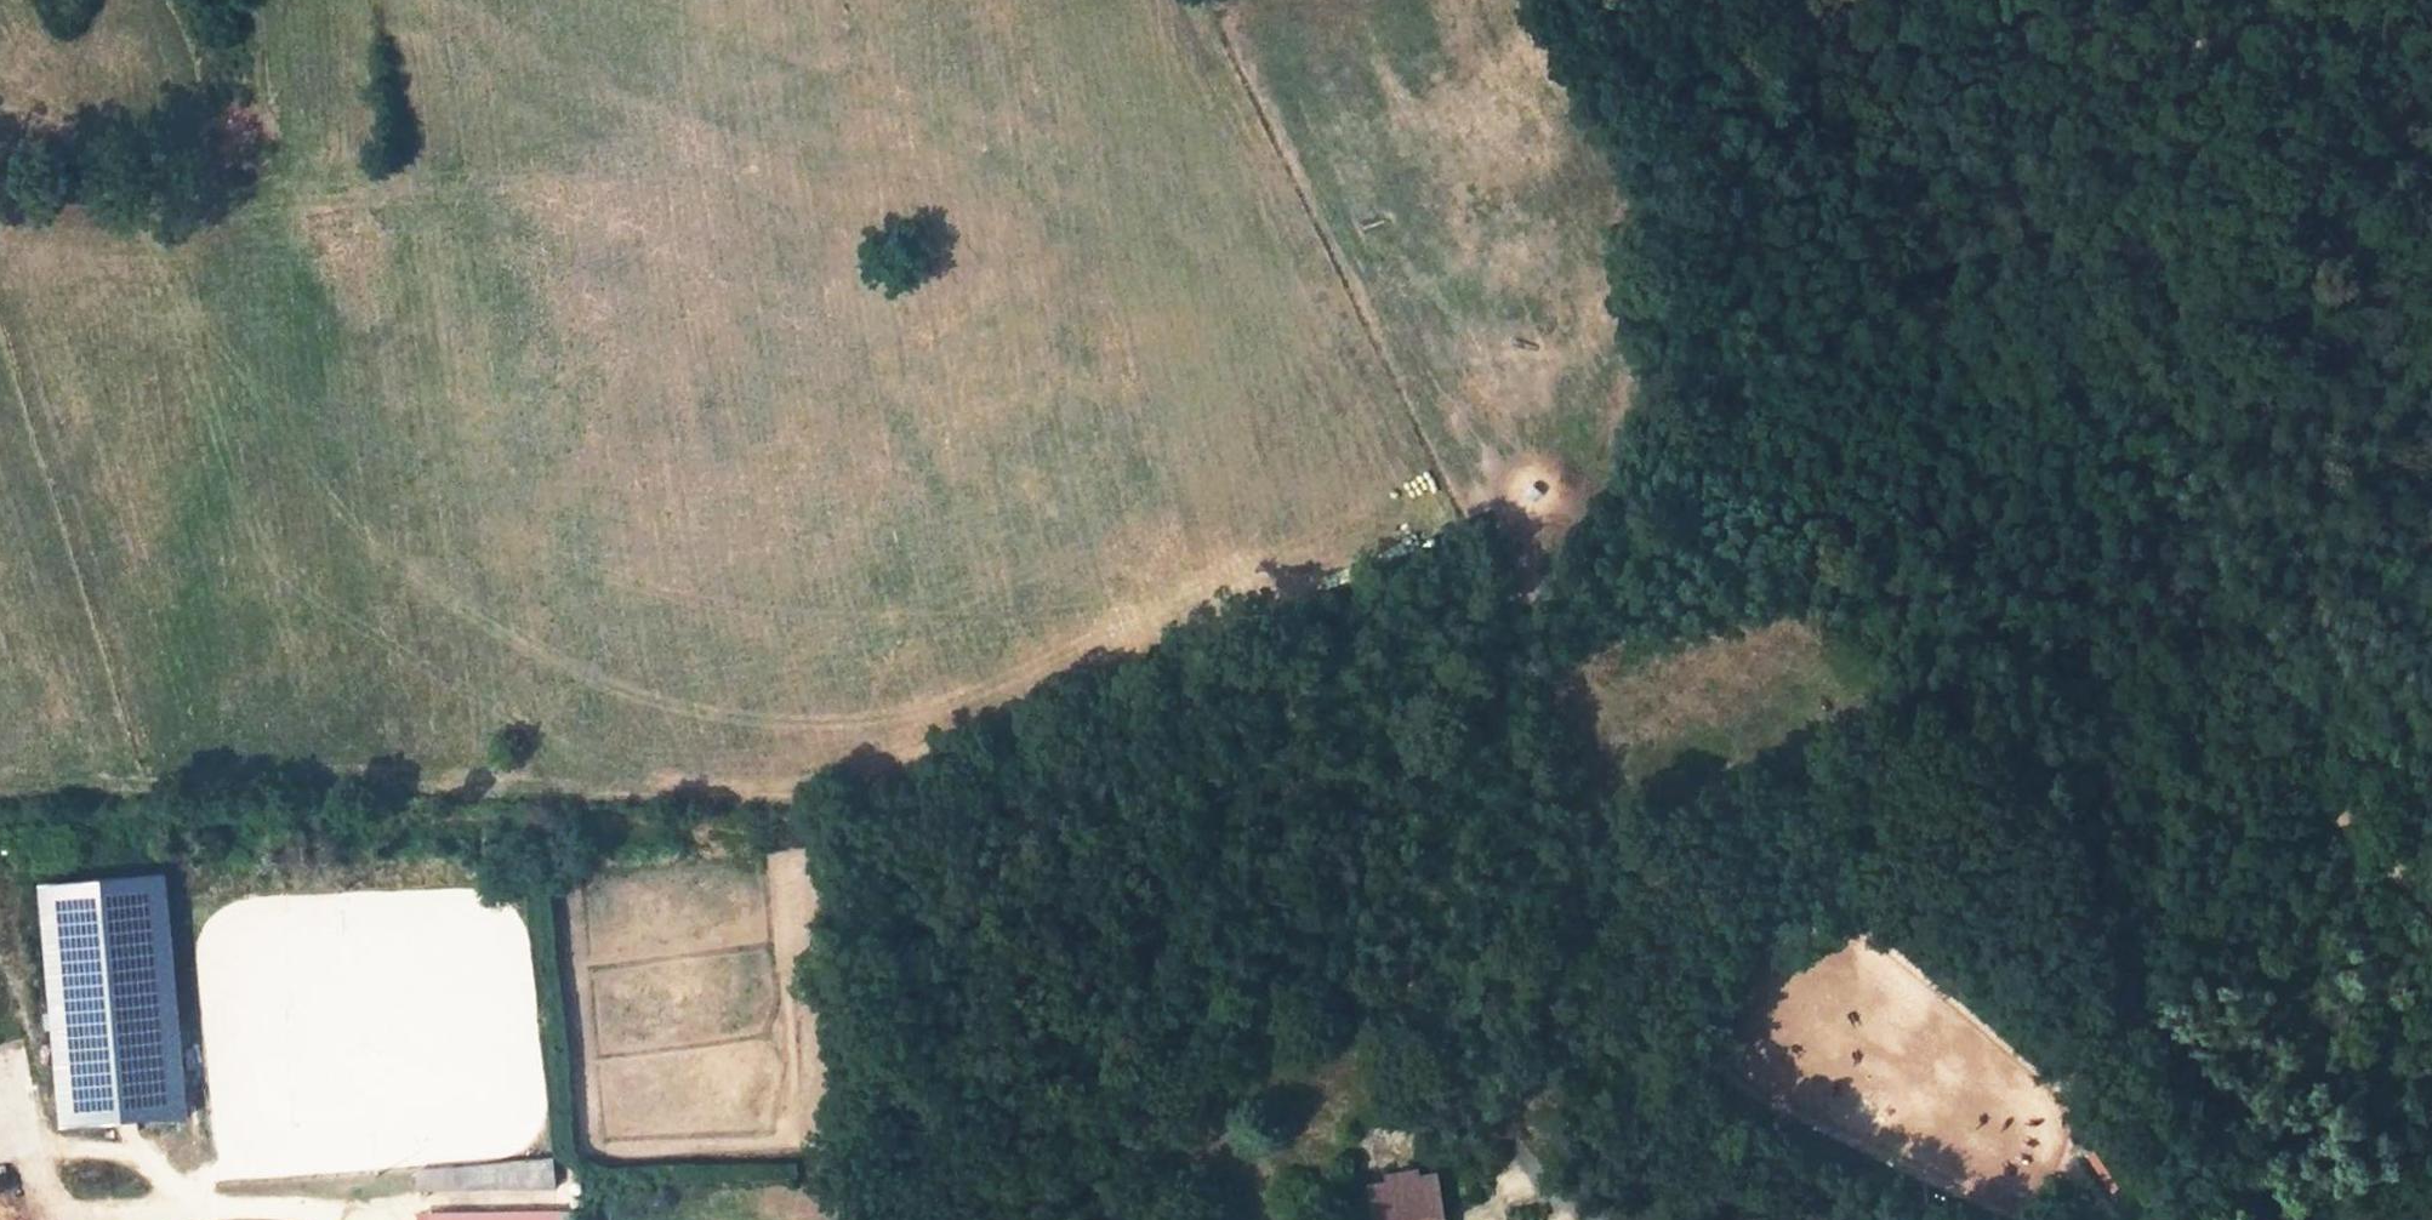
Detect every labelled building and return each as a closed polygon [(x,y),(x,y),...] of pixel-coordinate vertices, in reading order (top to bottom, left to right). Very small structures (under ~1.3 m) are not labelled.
[(164,874),(36,889),(58,1131),(186,1119),(164,874)] [(417,1188),(554,1183),(553,1163),(476,1166),(476,1167),(416,1169),(417,1188)] [(1437,1174),(1421,1177),(1420,1171),(1390,1175),(1391,1183),(1374,1186),(1379,1219),(1443,1219),(1437,1174)]
